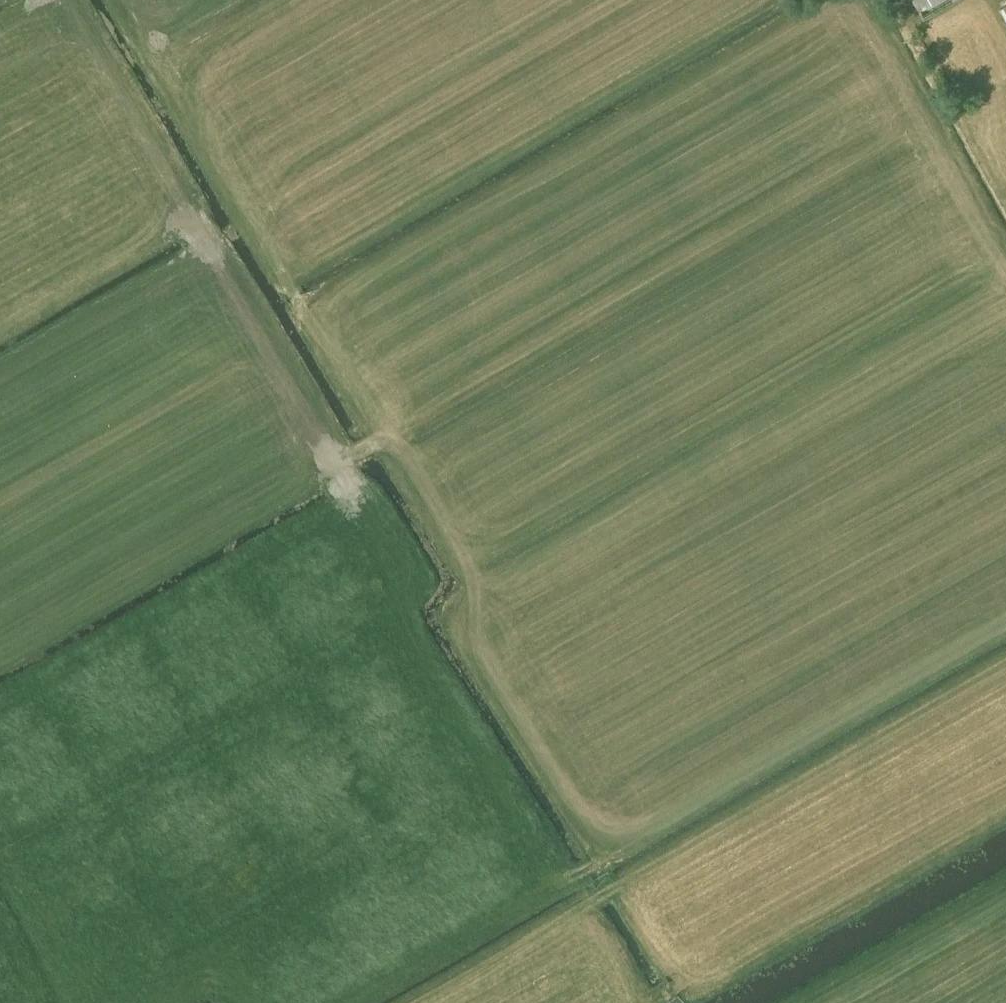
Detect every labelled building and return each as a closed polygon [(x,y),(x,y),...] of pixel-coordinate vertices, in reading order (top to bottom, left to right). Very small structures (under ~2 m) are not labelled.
[(936,0),(913,0),(919,10),(936,0)]
